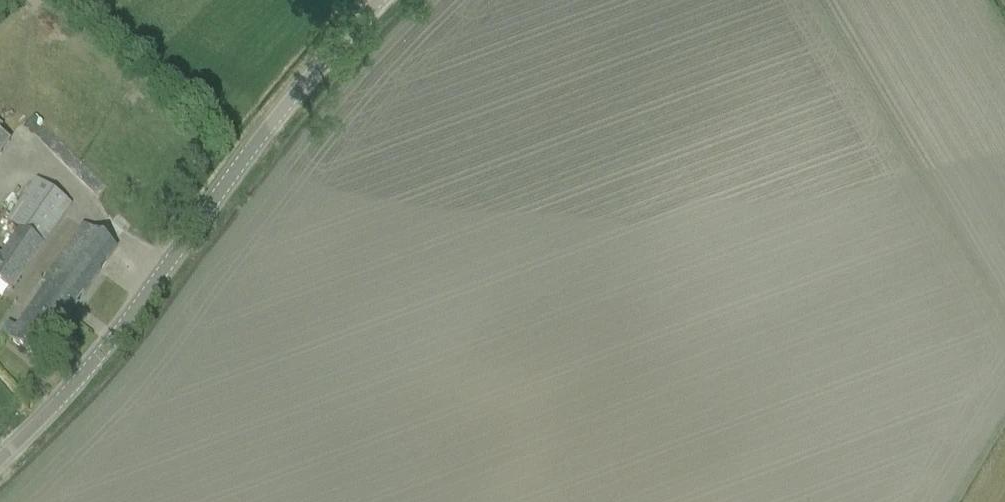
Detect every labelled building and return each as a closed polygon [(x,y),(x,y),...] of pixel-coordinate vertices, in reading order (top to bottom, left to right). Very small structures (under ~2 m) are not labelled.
[(9,143),(0,136),(0,156),(9,143)] [(10,291),(71,205),(36,180),(7,221),(19,230),(0,257),(0,284),(10,291)] [(7,340),(36,361),(116,249),(83,225),(42,282),(46,285),(7,340)]
